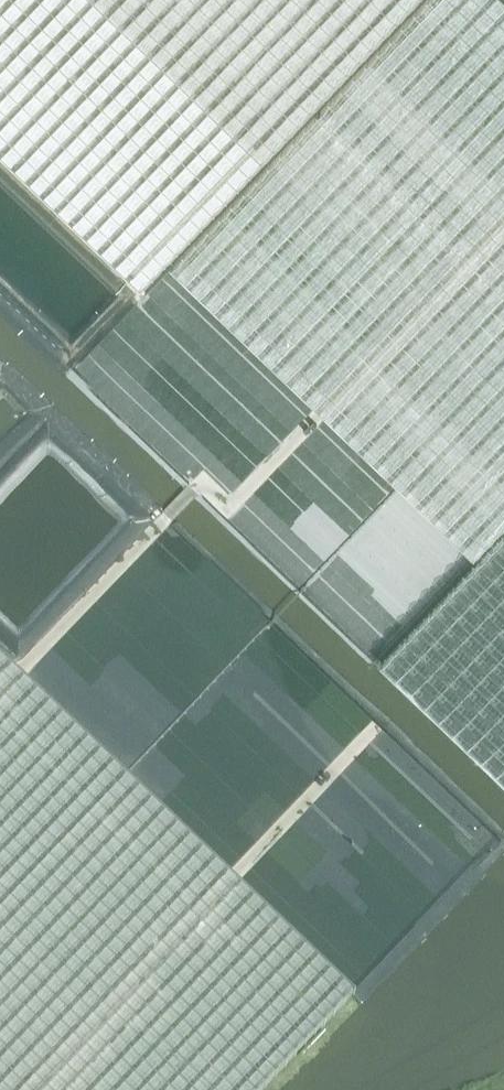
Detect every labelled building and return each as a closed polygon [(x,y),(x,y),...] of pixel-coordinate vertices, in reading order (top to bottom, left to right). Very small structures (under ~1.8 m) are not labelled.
[(136,277),(142,283),(262,158),(414,0),(0,0),(0,147),(136,277)] [(172,266),(474,555),(503,524),(503,0),(426,0),(172,266)] [(382,662),(503,779),(503,535),(382,662)] [(353,996),(130,783),(0,659),(0,1089),(263,1089),(353,996)]
